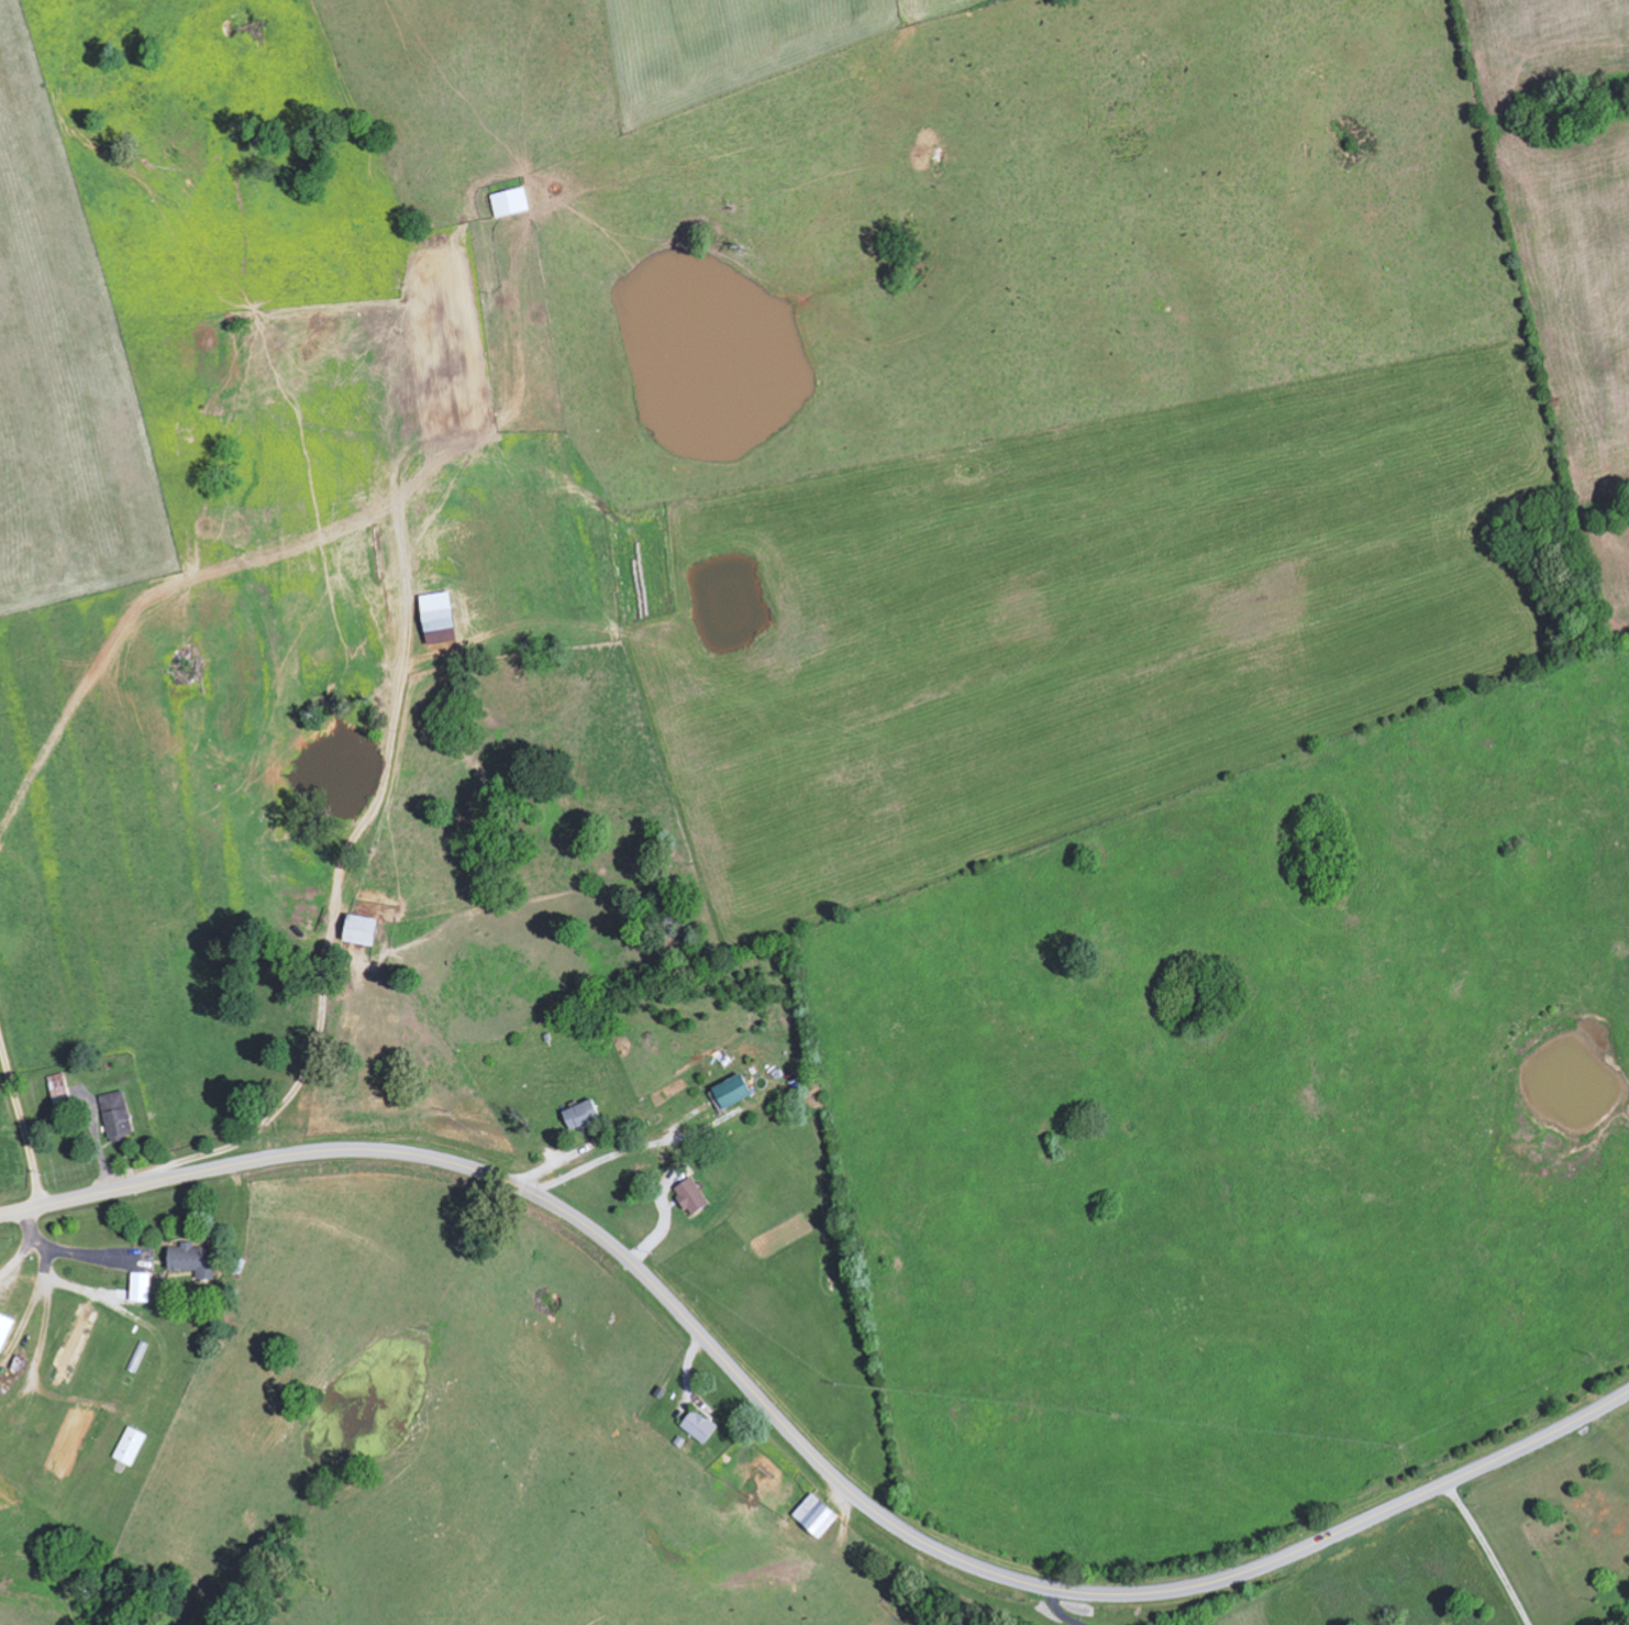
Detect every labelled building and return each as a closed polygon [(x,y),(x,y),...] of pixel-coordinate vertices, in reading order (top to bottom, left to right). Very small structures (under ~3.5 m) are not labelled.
[(489,195),(496,217),(529,208),(523,185),(489,195)] [(424,632),(454,627),(448,591),(418,596),(424,632)] [(371,947),(377,920),(348,914),(342,941),(371,947)] [(51,1106),(68,1104),(65,1074),(48,1075),(51,1106)] [(752,1096),(742,1074),(712,1087),(722,1109),(752,1096)] [(98,1096),(109,1142),(133,1136),(122,1090),(98,1096)] [(600,1119),(592,1099),(562,1112),(571,1132),(600,1119)] [(672,1189),(690,1216),(709,1204),(691,1177),(672,1189)] [(167,1270),(196,1271),(195,1280),(214,1280),(215,1249),(192,1249),(193,1243),(180,1243),(179,1247),(168,1247),(167,1270)] [(149,1303),(149,1273),(130,1273),(129,1302),(149,1303)] [(0,1314),(0,1354),(14,1320),(0,1314)] [(717,1427),(694,1408),(680,1426),(704,1444),(717,1427)] [(132,1467),(146,1434),(126,1427),(113,1459),(132,1467)]
